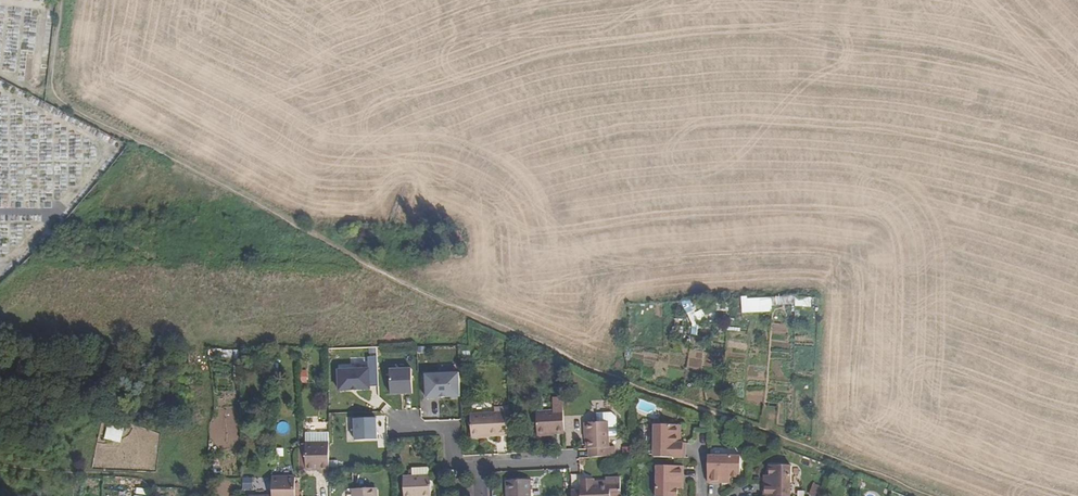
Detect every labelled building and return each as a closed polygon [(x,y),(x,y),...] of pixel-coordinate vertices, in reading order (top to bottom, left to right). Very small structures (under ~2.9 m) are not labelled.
[(743,297),(743,312),(773,312),(773,297),(743,297)] [(797,306),(812,305),(812,297),(796,297),(797,306)] [(340,390),(379,388),(378,356),(368,356),(368,367),(339,368),(340,390)] [(391,395),(413,394),(412,367),(390,368),(391,395)] [(425,373),(427,399),(460,397),(459,372),(425,373)] [(538,434),(565,432),(564,402),(557,403),(557,410),(537,411),(538,434)] [(505,412),(494,413),(470,414),(471,436),(505,435),(505,412)] [(611,422),(611,437),(619,436),(618,417),(614,413),(599,414),(600,422),(611,422)] [(377,418),(354,419),(355,441),(378,440),(377,418)] [(110,421),(105,438),(122,443),(126,425),(110,421)] [(611,422),(600,422),(589,423),(590,449),(592,449),(592,458),(610,457),(610,448),(612,448),(611,437),(611,422)] [(678,443),(678,425),(655,425),(655,457),(686,458),(687,443),(681,443),(678,443)] [(330,471),(330,443),(306,443),(306,467),(306,469),(321,469),(321,472),(330,472),(330,471)] [(708,456),(708,458),(708,483),(722,483),(723,477),(730,477),(740,477),(741,457),(708,456)] [(769,475),(769,483),(763,483),(763,495),(790,495),(791,465),(769,465),(769,475)] [(683,481),(683,467),(656,466),(656,495),(677,495),(677,488),(677,481),(683,481)] [(271,475),(271,494),(271,495),(294,495),(294,475),(271,475)] [(431,475),(414,476),(405,476),(406,495),(433,495),(432,475),(431,475)] [(530,479),(507,480),(508,495),(531,495),(530,479)] [(573,491),(573,495),(611,495),(618,495),(617,484),(594,485),(592,485),(592,480),(581,480),(582,491),(573,491)] [(822,487),(813,484),(810,495),(814,495),(819,495),(822,487)]
